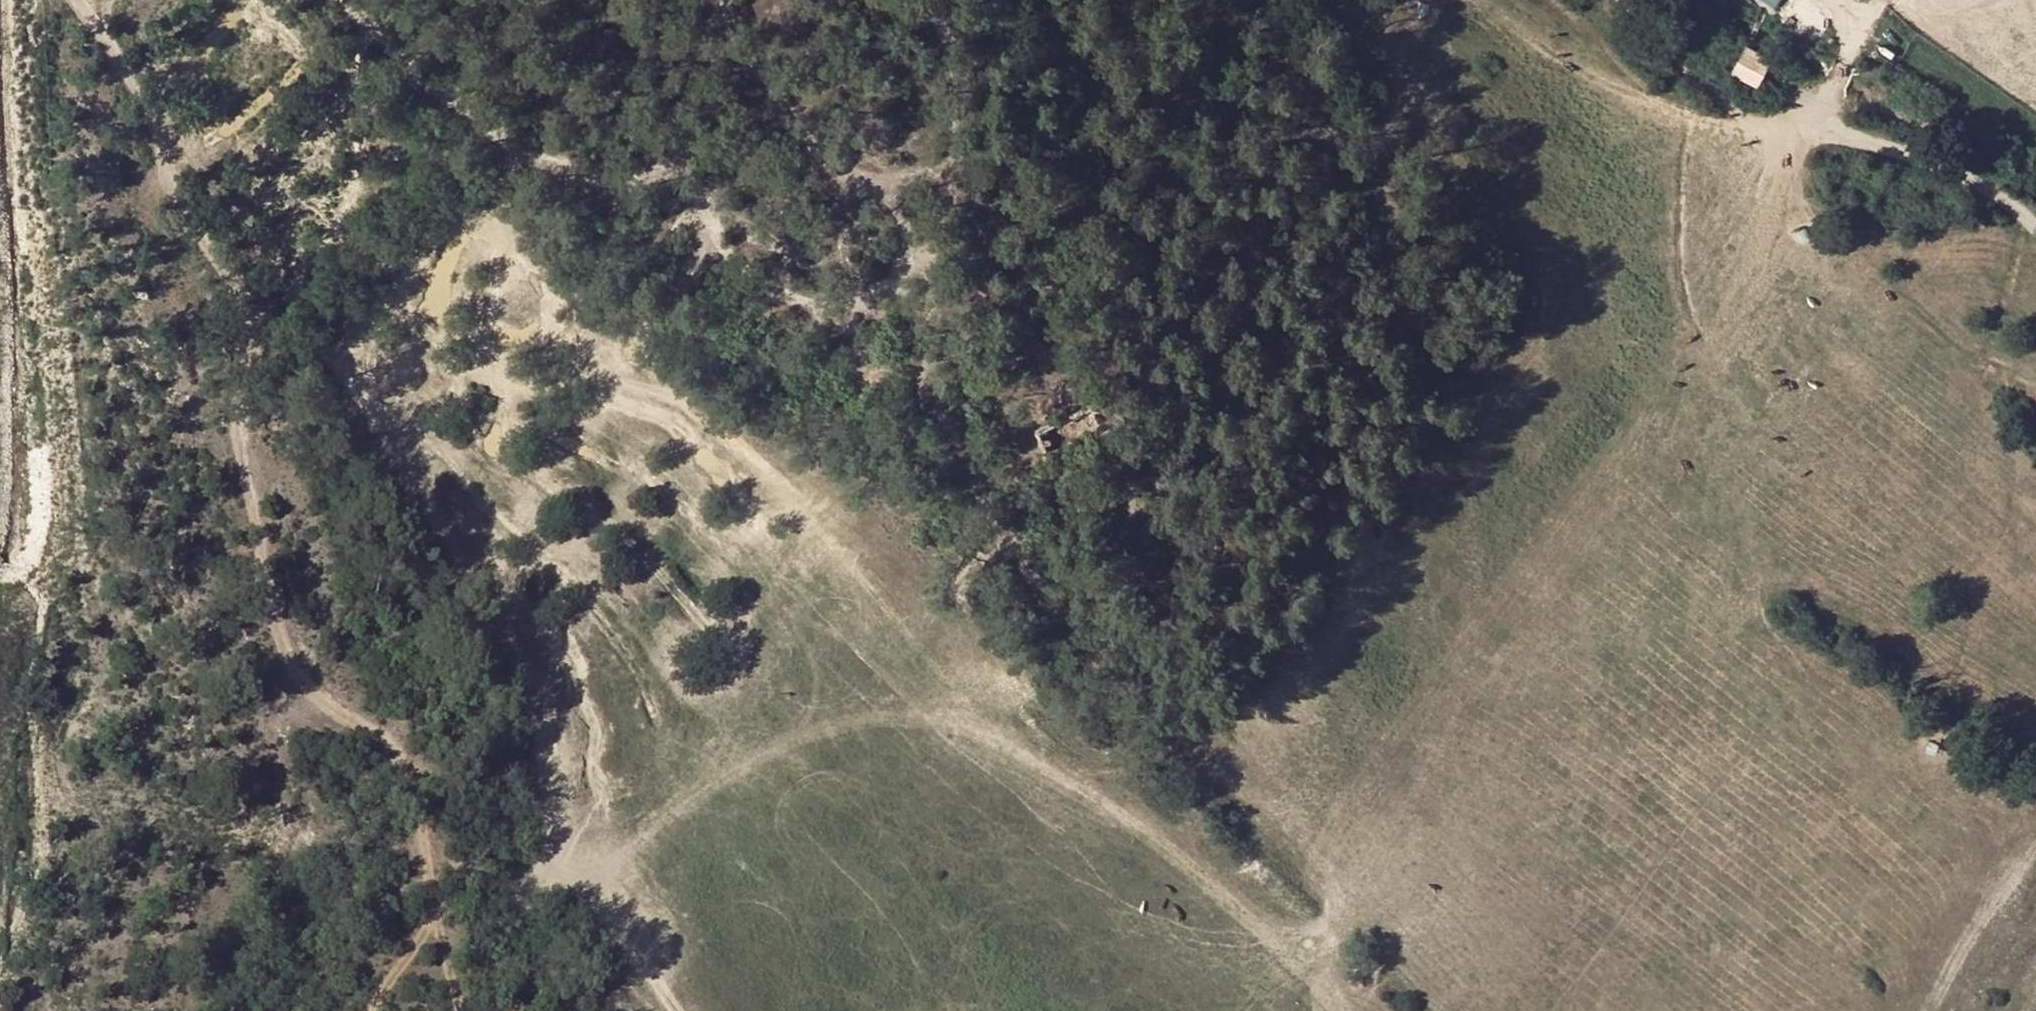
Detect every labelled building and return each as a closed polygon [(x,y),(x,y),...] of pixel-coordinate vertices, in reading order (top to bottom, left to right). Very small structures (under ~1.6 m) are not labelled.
[(1733,15),(1746,2),(1744,0),(1721,0),(1733,15)] [(1729,72),(1758,85),(1772,58),(1743,44),(1729,72)] [(1140,405),(1063,430),(1074,464),(1151,437),(1140,405)]
